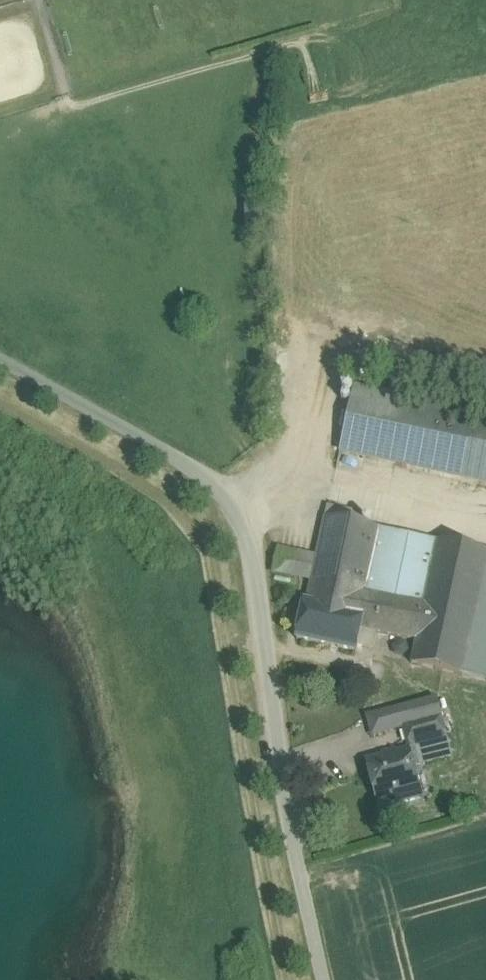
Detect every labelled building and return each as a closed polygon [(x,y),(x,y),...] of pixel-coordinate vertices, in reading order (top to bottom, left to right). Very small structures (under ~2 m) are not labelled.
[(354,390),(340,450),(478,479),(485,441),(485,418),(354,390)] [(478,479),(485,481),(485,441),(478,479)] [(360,513),(328,506),(326,517),(357,524),(360,513)] [(357,524),(326,517),(308,602),(366,614),(362,630),(417,641),(425,606),(367,594),(381,529),(357,524)] [(439,541),(381,529),(367,594),(425,606),(439,541)] [(439,541),(425,606),(417,641),(412,665),(463,676),(485,573),(485,552),(439,541)] [(295,571),(285,569),(282,591),(292,592),(295,571)] [(463,676),(485,681),(485,573),(463,676)] [(308,602),(305,601),(297,639),(357,653),(362,630),(366,614),(308,602)] [(438,699),(406,707),(411,726),(404,727),(409,745),(447,735),(438,699)] [(410,750),(367,761),(377,801),(395,796),(394,790),(419,784),(410,750)]
